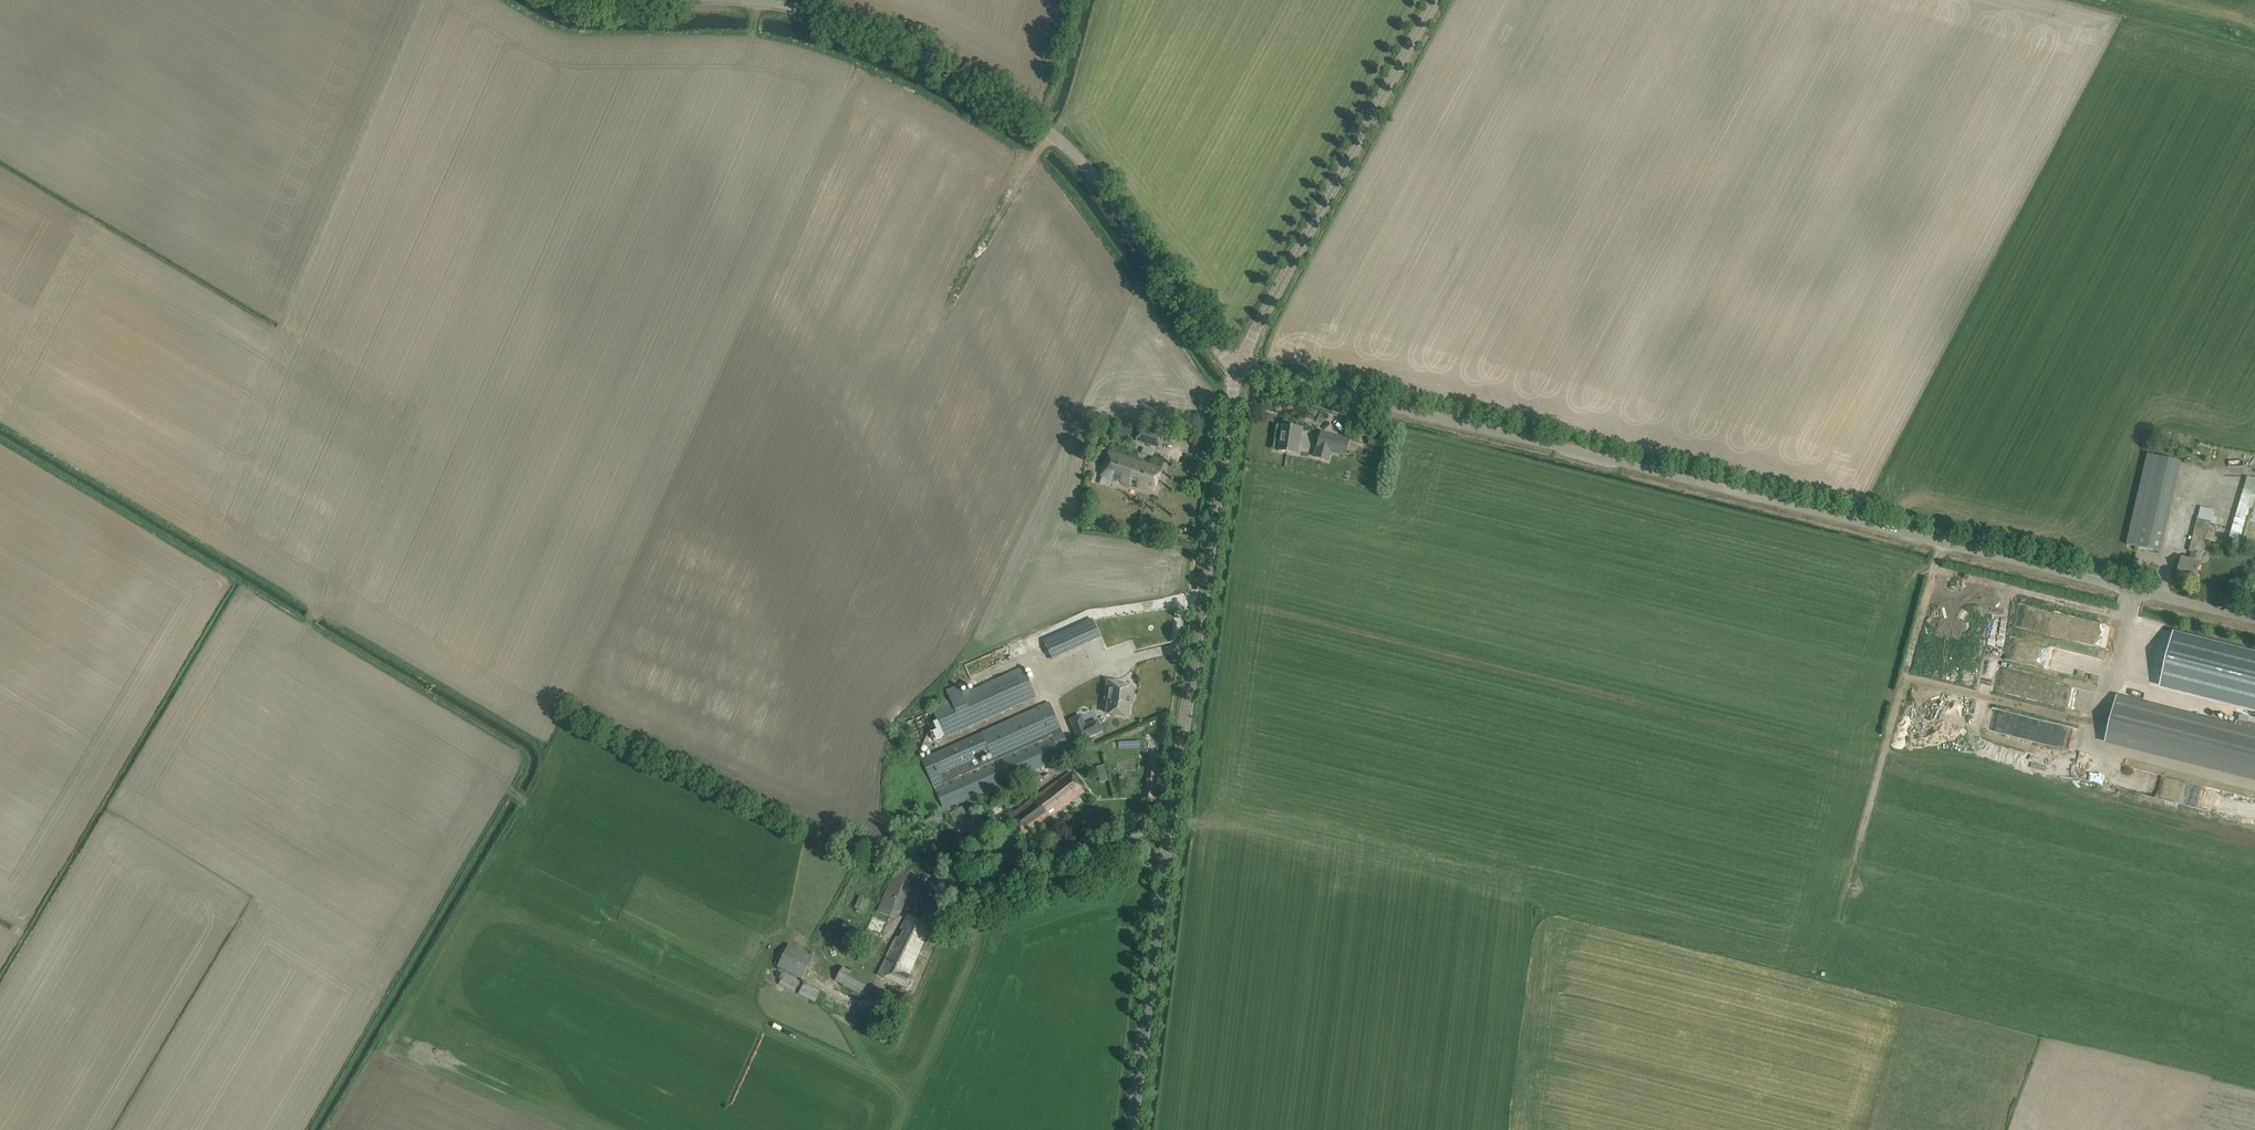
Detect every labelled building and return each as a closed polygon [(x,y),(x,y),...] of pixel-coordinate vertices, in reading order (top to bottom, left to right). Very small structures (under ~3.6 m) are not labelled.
[(1279,451),(1295,453),(1299,428),(1283,426),(1279,451)] [(1136,441),(1159,448),(1163,434),(1140,427),(1136,441)] [(1349,439),(1321,432),(1317,448),(1345,456),(1349,439)] [(2196,444),(2194,453),(2216,458),(2218,449),(2196,444)] [(1109,452),(1102,475),(1154,492),(1162,469),(1109,452)] [(2148,454),(2127,545),(2160,552),(2181,462),(2148,454)] [(2253,511),(2254,504),(2254,494),(2244,491),(2231,537),(2242,540),(2250,510),(2253,511)] [(2190,561),(2182,559),(2179,574),(2197,579),(2200,563),(2202,555),(2203,555),(2211,523),(2198,519),(2189,552),(2193,553),(2190,561)] [(1044,640),(1052,659),(1102,637),(1093,619),(1044,640)] [(2173,638),(2162,681),(2254,705),(2254,659),(2234,653),(2233,658),(2227,656),(2228,652),(2173,638)] [(965,682),(945,690),(949,700),(931,708),(943,738),(976,724),(1036,697),(1023,668),(969,691),(965,682)] [(1112,695),(1109,714),(1127,716),(1130,698),(1132,699),(1134,689),(1117,686),(1118,682),(1110,681),(1108,695),(1112,695)] [(2106,742),(2254,780),(2254,725),(2246,723),(2238,721),(2237,721),(2235,727),(2117,698),(2106,742)] [(1063,734),(1050,703),(921,760),(946,813),(998,790),(997,787),(1063,758),(1054,738),(1063,734)] [(1069,720),(1079,742),(1103,732),(1098,720),(1086,725),(1082,715),(1069,720)] [(2239,715),(2238,721),(2246,723),(2248,717),(2244,716),(2239,715)] [(1163,754),(1153,753),(1151,764),(1154,764),(1152,777),(1149,776),(1148,786),(1159,787),(1163,754)] [(2171,768),(2186,771),(2188,765),(2172,762),(2171,768)] [(1096,766),(1100,782),(1109,780),(1105,764),(1096,766)] [(1070,773),(1037,797),(1050,816),(1084,792),(1070,773)] [(1037,797),(1010,816),(1024,835),(1050,816),(1037,797)] [(916,876),(895,868),(878,910),(896,917),(898,911),(901,912),(910,888),(908,887),(911,881),(913,882),(916,876)] [(854,907),(863,910),(867,899),(858,896),(854,907)] [(898,938),(881,976),(907,988),(912,978),(907,976),(930,927),(925,924),(928,917),(915,911),(912,917),(908,916),(902,929),(905,931),(901,939),(898,938)] [(789,944),(778,967),(802,979),(813,956),(789,944)] [(836,979),(867,998),(875,985),(844,967),(836,979)] [(784,973),(779,985),(795,992),(800,980),(784,973)] [(798,995),(814,1002),(820,990),(804,983),(798,995)]
